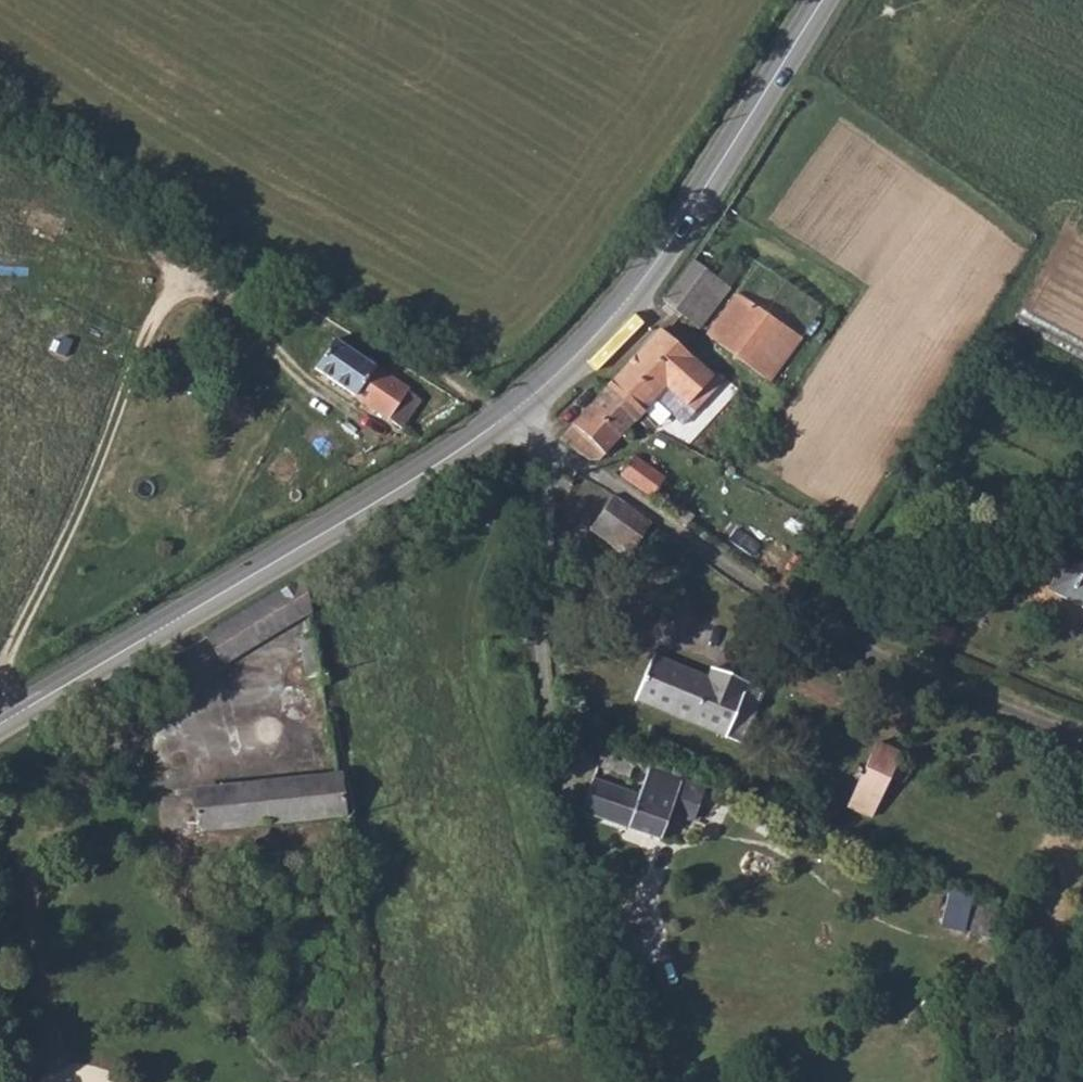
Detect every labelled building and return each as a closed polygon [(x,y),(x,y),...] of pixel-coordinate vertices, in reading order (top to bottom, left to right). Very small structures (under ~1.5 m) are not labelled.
[(693,264),(666,300),(701,326),(729,289),(693,264)] [(737,293),(707,332),(769,380),(799,337),(737,293)] [(295,301),(289,312),(295,316),(300,304),(295,301)] [(659,328),(609,386),(640,414),(665,386),(687,405),(700,391),(708,399),(718,389),(711,384),(712,381),(690,363),(692,357),(659,328)] [(332,344),(314,371),(401,427),(421,402),(332,344)] [(609,386),(564,437),(585,453),(594,444),(617,461),(623,454),(613,445),(640,414),(609,386)] [(633,455),(620,472),(655,497),(658,493),(655,491),(665,478),(633,455)] [(617,494),(613,493),(589,525),(627,554),(652,521),(617,494)] [(425,506),(417,511),(419,517),(428,512),(425,506)] [(1066,561),(1047,600),(1082,618),(1082,569),(1066,561)] [(302,577),(208,634),(221,658),(309,607),(302,577)] [(320,667),(315,631),(295,633),(301,673),(320,667)] [(652,648),(633,692),(736,738),(760,682),(709,660),(704,671),(652,648)] [(281,681),(275,693),(277,706),(287,714),(300,715),(309,709),(314,701),(314,692),(310,683),(301,677),(290,676),(281,681)] [(874,737),(847,802),(869,812),(887,774),(900,779),(907,764),(895,757),(898,748),(874,737)] [(608,744),(601,761),(631,774),(638,759),(608,744)] [(641,791),(596,772),(584,804),(661,836),(669,814),(689,822),(703,789),(652,767),(641,791)] [(343,812),(338,772),(194,789),(196,829),(343,812)] [(942,923),(966,930),(977,893),(953,886),(942,923)] [(984,911),(976,939),(993,943),(999,915),(984,911)]
